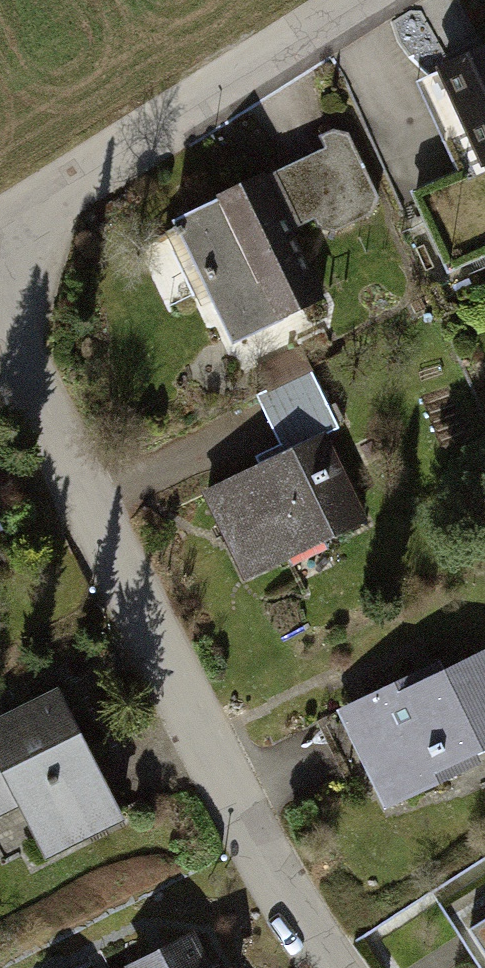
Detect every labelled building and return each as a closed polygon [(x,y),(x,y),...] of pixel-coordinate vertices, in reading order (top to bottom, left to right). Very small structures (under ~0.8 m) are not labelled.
[(430,76),(482,184),(484,183),(484,50),(430,76)] [(355,123),(295,150),(329,226),(389,199),(355,123)] [(211,201),(158,221),(174,263),(197,255),(235,358),(335,322),(294,211),(224,237),(211,201)] [(323,441),(211,495),(248,572),(360,518),(323,441)] [(348,718),(384,793),(484,744),(484,652),(348,718)] [(0,723),(0,817),(18,807),(44,856),(115,819),(51,697),(0,723)] [(463,921),(484,958),(484,907),(463,921)]
